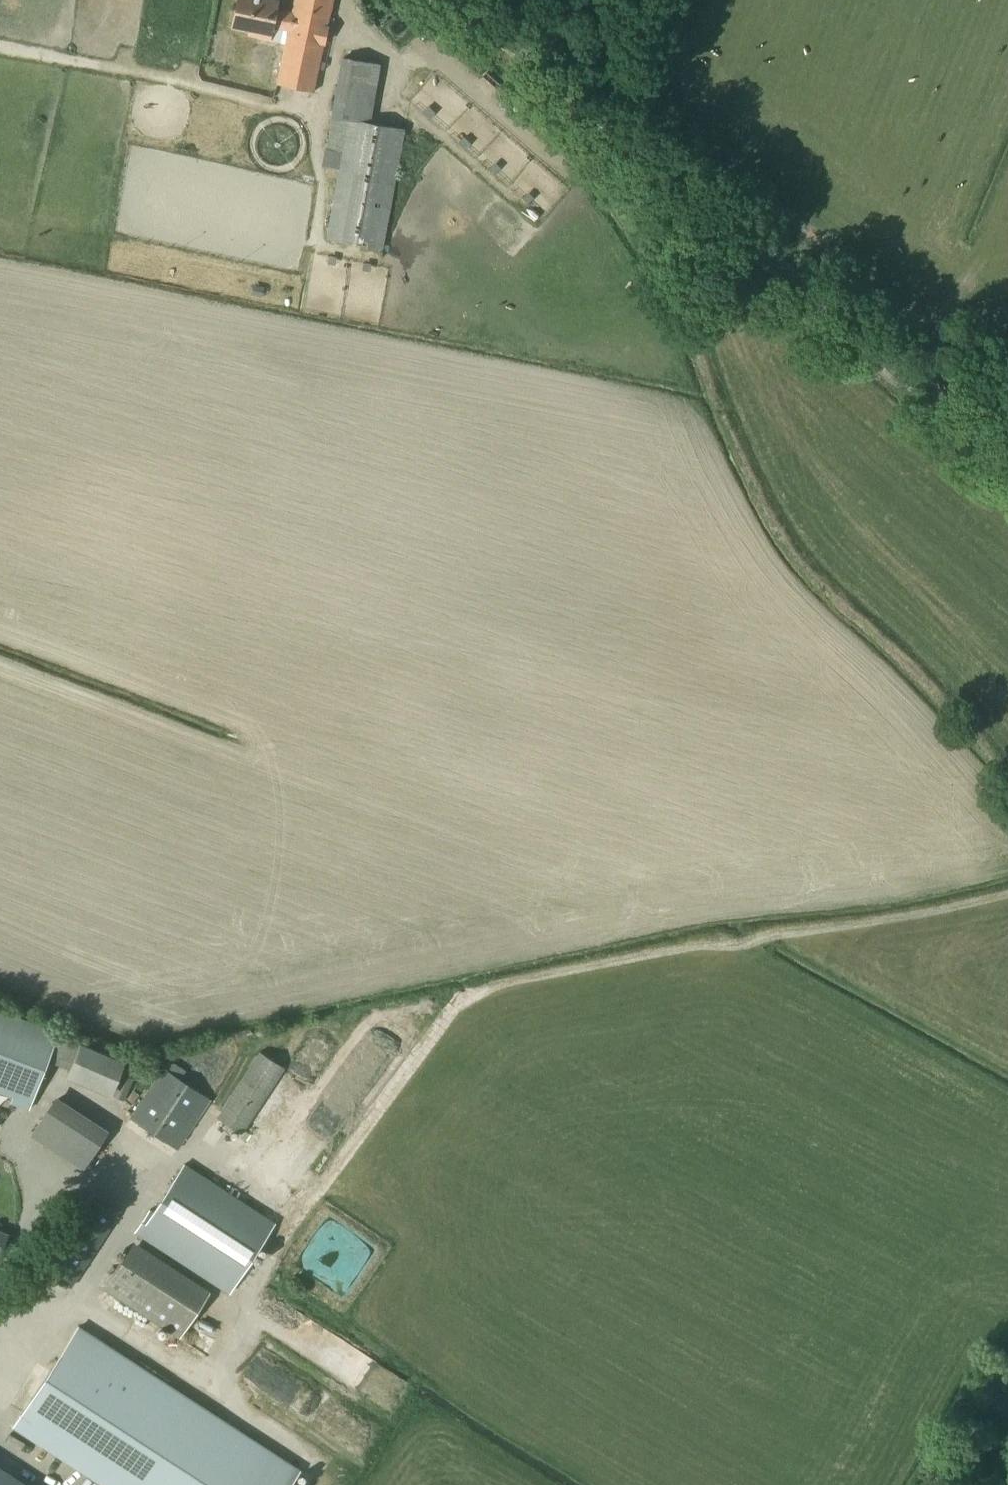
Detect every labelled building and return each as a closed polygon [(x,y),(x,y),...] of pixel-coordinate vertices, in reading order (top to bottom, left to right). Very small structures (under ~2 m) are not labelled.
[(249,30),(248,36),(271,40),(274,28),(287,30),(275,85),(313,93),(333,0),(294,0),(292,11),(277,8),(279,0),(277,0),(237,0),(232,27),(249,30)] [(404,130),(347,119),(327,239),(382,249),(404,130)] [(13,1098),(11,1103),(28,1110),(57,1033),(0,1012),(0,1093),(13,1098)] [(68,1049),(61,1067),(103,1083),(110,1065),(68,1049)] [(241,1133),(284,1068),(260,1053),(217,1118),(241,1133)] [(177,1150),(210,1100),(180,1080),(186,1072),(169,1060),(130,1118),(177,1150)] [(138,1066),(126,1061),(111,1096),(124,1101),(131,1084),(138,1066)] [(75,1168),(99,1130),(46,1097),(22,1135),(75,1168)] [(184,1165),(171,1184),(139,1235),(229,1294),(274,1223),(184,1165)] [(127,1254),(104,1289),(180,1338),(203,1303),(127,1254)] [(300,1471),(79,1327),(13,1428),(101,1484),(291,1484),(300,1471)] [(0,1467),(0,1484),(28,1484),(0,1467)]
